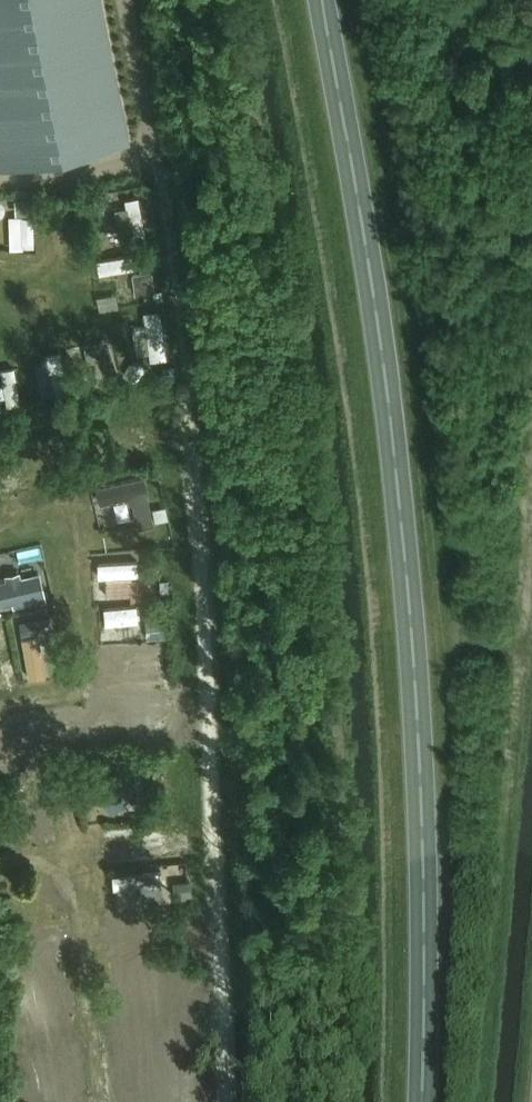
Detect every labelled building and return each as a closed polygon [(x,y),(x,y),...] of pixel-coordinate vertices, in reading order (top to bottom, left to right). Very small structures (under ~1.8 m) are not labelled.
[(101,0),(0,0),(0,165),(129,139),(101,0)] [(9,247),(35,246),(33,215),(7,216),(9,247)] [(95,257),(97,269),(134,265),(132,253),(95,257)] [(129,521),(126,479),(95,481),(98,523),(129,521)] [(97,596),(150,593),(149,573),(142,574),(142,558),(95,560),(97,596)] [(9,581),(0,583),(0,609),(44,598),(39,574),(19,579),(18,574),(7,577),(9,581)] [(141,618),(140,602),(103,604),(104,621),(141,618)] [(42,673),(39,635),(22,636),(25,674),(42,673)] [(148,825),(108,825),(108,859),(169,859),(169,817),(148,817),(148,825)] [(161,883),(160,870),(111,874),(112,887),(161,883)]
